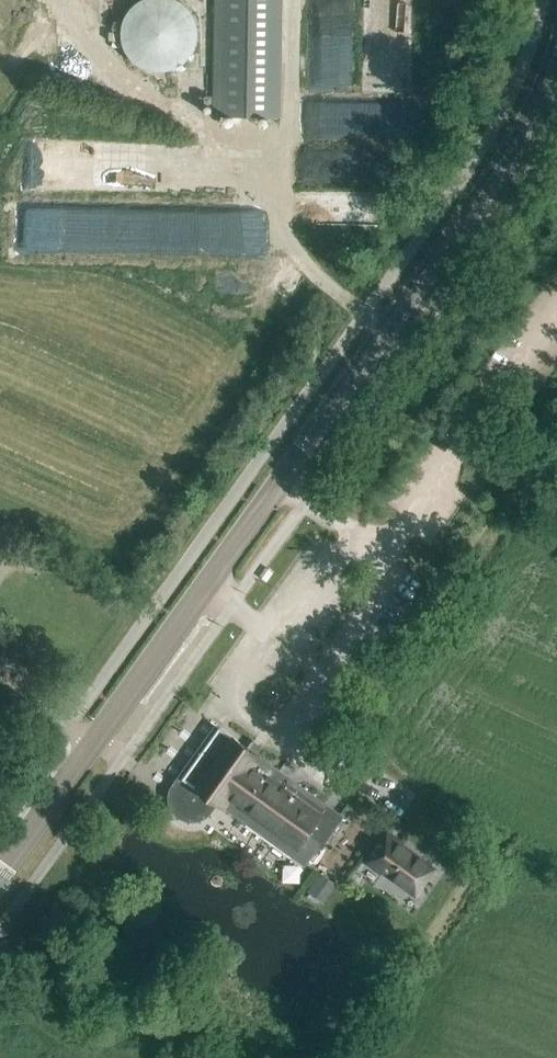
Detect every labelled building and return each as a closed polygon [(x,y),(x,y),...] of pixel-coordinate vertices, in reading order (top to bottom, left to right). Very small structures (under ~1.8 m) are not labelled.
[(169,72),(176,69),(180,67),(184,64),(188,61),(191,58),(193,55),(195,50),(196,46),(197,43),(198,35),(197,27),(196,25),(194,19),(193,17),(191,15),(189,12),(186,9),(183,6),(180,3),(176,1),(173,0),(148,0),(145,1),(140,4),(136,6),(132,9),(129,13),(127,17),(125,22),(124,26),(123,31),(123,35),(123,40),(123,44),(125,49),(127,53),(129,56),(131,59),(133,62),(135,64),(138,66),(146,71),(152,72),(156,73),(160,73),(164,73),(169,72)] [(215,117),(279,119),(282,0),(217,0),(215,117)] [(409,0),(367,0),(369,87),(411,86),(409,0)] [(329,21),(327,87),(338,88),(340,21),(329,21)] [(308,199),(308,222),(337,222),(338,200),(308,199)] [(15,210),(15,241),(46,241),(46,210),(15,210)] [(254,754),(220,729),(215,726),(174,784),(170,791),(169,793),(169,796),(168,799),(169,802),(169,804),(170,807),(171,810),(172,812),(174,814),(176,817),(178,818),(180,820),(183,821),(185,822),(188,823),(191,824),(193,824),(196,823),(199,823),(202,822),(204,821),(207,819),(209,818),(219,806),(292,859),(293,857),(305,866),(320,845),(308,837),(329,808),(254,754)] [(416,894),(433,871),(401,848),(402,845),(388,835),(368,863),(382,874),(384,871),(416,894)] [(326,903),(338,886),(325,877),(313,894),(326,903)]
